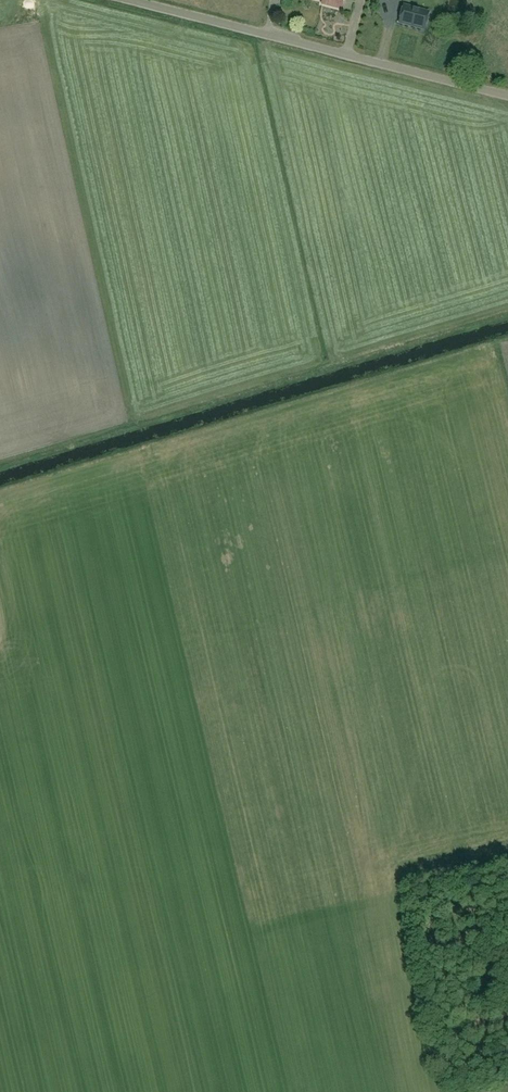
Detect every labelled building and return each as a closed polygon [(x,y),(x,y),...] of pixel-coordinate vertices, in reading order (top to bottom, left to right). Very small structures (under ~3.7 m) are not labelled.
[(322,3),(342,8),(344,0),(323,0),(322,3)] [(404,6),(399,23),(424,30),(429,12),(404,6)]
